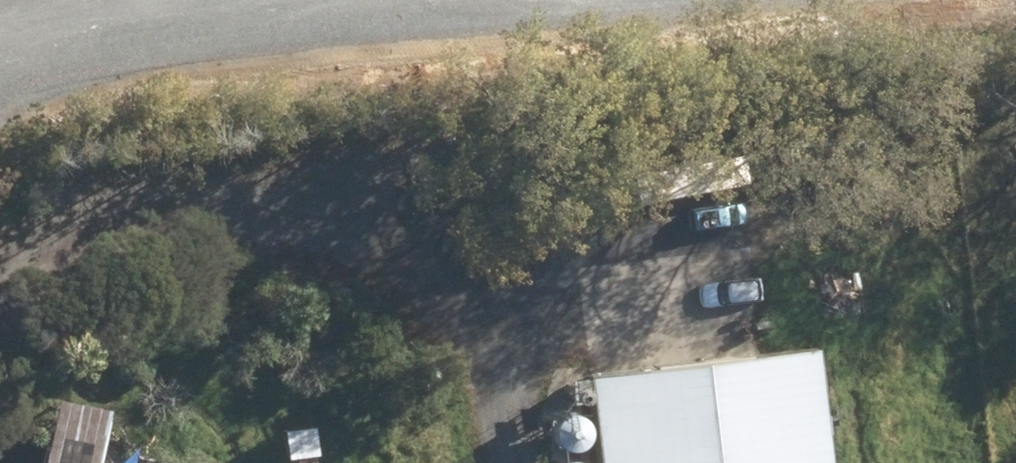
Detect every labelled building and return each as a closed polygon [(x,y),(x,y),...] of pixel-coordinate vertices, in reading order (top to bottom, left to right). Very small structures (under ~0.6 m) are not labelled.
[(822,346),(592,372),(603,462),(836,462),(822,346)] [(52,455),(50,462),(94,462),(52,455)]
